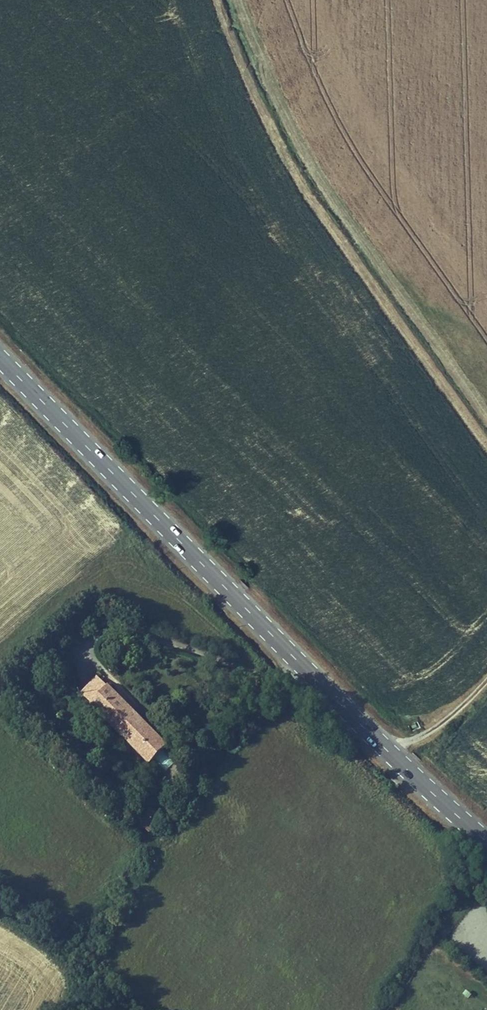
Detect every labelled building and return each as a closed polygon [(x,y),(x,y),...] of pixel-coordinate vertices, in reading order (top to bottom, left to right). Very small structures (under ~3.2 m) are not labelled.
[(109,689),(97,677),(81,693),(80,694),(92,705),(109,689)] [(152,733),(109,689),(92,705),(135,749),(152,733)] [(165,746),(152,733),(135,749),(149,763),(165,746)] [(155,759),(166,771),(175,763),(164,751),(155,759)]
